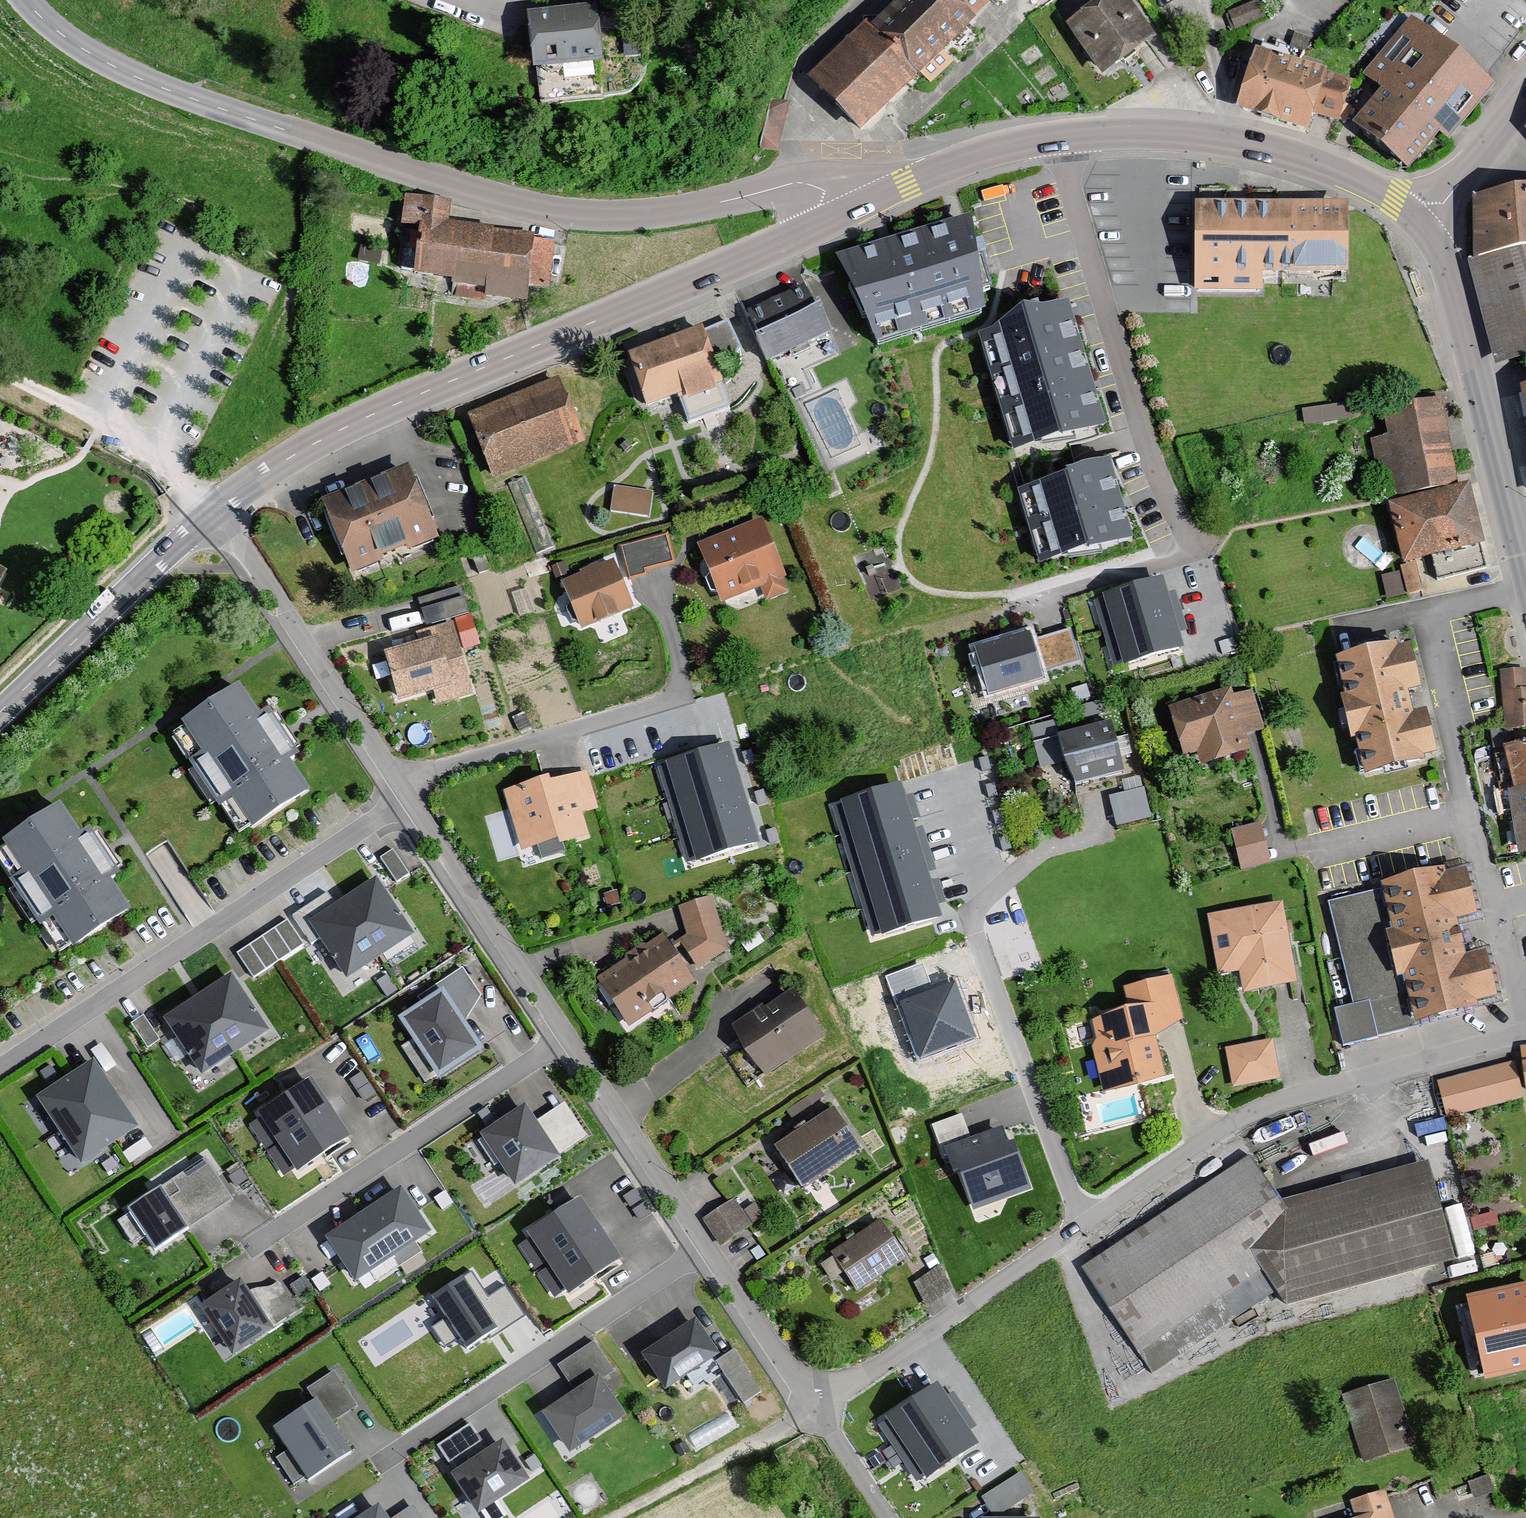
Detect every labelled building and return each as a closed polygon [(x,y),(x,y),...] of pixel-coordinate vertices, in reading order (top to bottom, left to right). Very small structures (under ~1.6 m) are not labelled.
[(966,0),(899,0),(874,24),(918,71),(929,82),(954,58),(941,45),(976,10),(966,0)] [(976,10),(987,0),(966,0),(976,10)] [(1064,20),(1102,73),(1154,36),(1129,0),(1092,0),(1064,20)] [(600,56),(594,1),(523,9),(528,64),(600,56)] [(1377,90),(1348,124),(1403,171),(1435,134),(1444,142),(1491,87),(1409,17),(1359,75),(1377,90)] [(918,71),(874,24),(869,20),(810,76),(860,127),(918,71)] [(1346,80),(1251,47),(1231,105),(1306,131),(1312,113),(1332,119),(1346,80)] [(1470,262),(1466,263),(1493,367),(1525,358),(1525,187),(1468,197),(1470,262)] [(445,220),(449,198),(403,191),(398,223),(417,226),(410,270),(449,277),(447,288),(523,301),(526,283),(546,287),(554,237),(445,220)] [(1347,203),(1195,201),(1195,288),(1263,288),(1264,267),(1346,268),(1347,203)] [(971,211),(834,251),(876,342),(984,307),(971,211)] [(830,329),(806,280),(743,310),(767,360),(830,329)] [(1001,336),(982,342),(1017,459),(1099,435),(1062,310),(999,329),(1001,336)] [(700,323),(627,350),(647,406),(721,379),(700,323)] [(555,375),(467,410),(493,477),(582,442),(555,375)] [(1514,389),(1525,453),(1525,387),(1514,389)] [(1443,395),(1384,407),(1389,434),(1372,437),(1384,497),(1460,482),(1443,395)] [(1306,417),(1355,410),(1353,397),(1304,404),(1306,417)] [(404,461),(317,496),(347,569),(433,534),(404,461)] [(1127,543),(1105,465),(1023,488),(1045,566),(1127,543)] [(612,504),(655,508),(658,483),(615,479),(612,504)] [(1471,481),(1392,500),(1407,561),(1486,541),(1471,481)] [(762,516),(696,543),(720,601),(759,585),(765,599),(787,589),(782,576),(786,574),(762,516)] [(673,559),(666,532),(619,544),(627,576),(644,572),(642,567),(673,559)] [(612,556),(559,578),(578,625),(632,603),(612,556)] [(1182,650),(1161,583),(1100,602),(1120,669),(1182,650)] [(416,639),(381,649),(394,700),(430,690),(433,702),(471,692),(452,619),(413,629),(416,639)] [(1081,661),(1071,627),(1031,638),(1041,672),(1081,661)] [(1031,638),(980,652),(992,697),(1043,683),(1041,672),(1031,638)] [(1403,646),(1341,659),(1367,778),(1429,764),(1428,758),(1443,755),(1434,716),(1420,719),(1414,692),(1427,689),(1419,652),(1405,655),(1403,646)] [(1501,669),(1506,728),(1525,726),(1525,687),(1524,667),(1501,669)] [(1234,694),(1232,686),(1169,705),(1185,755),(1197,751),(1201,763),(1251,748),(1246,733),(1264,728),(1252,689),(1234,694)] [(245,841),(310,798),(290,768),(302,760),(273,717),(260,725),(240,695),(175,739),(194,768),(189,772),(217,813),(223,808),(245,841)] [(1112,721),(1061,733),(1073,784),(1124,771),(1112,721)] [(1509,744),(1516,788),(1525,786),(1525,741),(1509,744)] [(750,844),(723,753),(675,768),(702,858),(750,844)] [(687,860),(697,857),(666,757),(656,761),(687,860)] [(1110,789),(1117,818),(1152,810),(1143,770),(1123,774),(1126,786),(1110,789)] [(551,779),(504,793),(522,853),(560,842),(562,851),(591,842),(583,817),(598,813),(587,776),(553,786),(551,779)] [(1509,789),(1520,854),(1525,853),(1525,786),(1516,788),(1509,789)] [(939,920),(899,790),(837,809),(877,939),(939,920)] [(130,913),(110,884),(122,876),(92,832),(80,840),(60,810),(0,850),(0,863),(14,883),(8,887),(36,928),(43,924),(65,957),(130,913)] [(1269,864),(1260,826),(1234,832),(1243,870),(1269,864)] [(407,873),(391,849),(379,857),(395,881),(407,873)] [(1384,882),(1385,887),(1419,1024),(1482,1009),(1480,1001),(1500,996),(1488,950),(1469,955),(1461,921),(1481,916),(1469,868),(1448,873),(1447,867),(1384,882)] [(411,933),(373,876),(306,922),(343,978),(411,933)] [(1419,1024),(1385,887),(1328,901),(1354,1004),(1335,1008),(1344,1043),(1419,1024)] [(727,948),(711,895),(677,905),(686,934),(669,945),(688,973),(727,948)] [(1283,900),(1208,914),(1219,973),(1240,969),(1244,993),(1298,982),(1283,900)] [(302,944),(287,919),(237,951),(253,975),(302,944)] [(661,933),(595,977),(628,1026),(694,982),(688,973),(669,945),(661,933)] [(270,1026),(233,969),(165,1014),(203,1070),(270,1026)] [(1183,1018),(1172,974),(1123,986),(1129,1009),(1092,1018),(1097,1038),(1092,1045),(1104,1092),(1166,1076),(1156,1037),(1183,1018)] [(955,982),(900,1001),(920,1057),(975,1037),(955,982)] [(439,989),(398,1017),(438,1076),(480,1048),(439,989)] [(735,1030),(766,1078),(827,1040),(796,991),(735,1030)] [(161,1037),(144,1012),(131,1021),(148,1046),(161,1037)] [(1280,1078),(1272,1039),(1226,1048),(1234,1087),(1280,1078)] [(1525,1096),(1515,1060),(1437,1081),(1447,1117),(1525,1096)] [(134,1129),(92,1067),(41,1101),(83,1163),(134,1129)] [(312,1073),(259,1107),(297,1166),(350,1133),(312,1073)] [(521,1103),(477,1133),(512,1184),(556,1154),(521,1103)] [(835,1110),(777,1148),(805,1189),(862,1152),(835,1110)] [(1009,1124),(944,1148),(953,1173),(958,1171),(973,1209),(1032,1188),(1009,1124)] [(1457,1260),(1430,1159),(1281,1200),(1251,1155),(1082,1267),(1153,1374),(1277,1291),(1287,1306),(1457,1260)] [(204,1159),(131,1206),(156,1245),(229,1198),(204,1159)] [(428,1235),(401,1194),(329,1241),(357,1282),(428,1235)] [(576,1196),(524,1231),(567,1294),(619,1259),(576,1196)] [(733,1198),(702,1219),(719,1246),(751,1225),(733,1198)] [(882,1221),(832,1255),(858,1294),(908,1260),(882,1221)] [(948,1283),(938,1264),(916,1276),(925,1294),(948,1283)] [(242,1275),(201,1301),(234,1351),(275,1324),(242,1275)] [(432,1295),(467,1350),(493,1333),(459,1278),(432,1295)] [(1472,1299),(1488,1372),(1525,1363),(1525,1287),(1472,1299)] [(695,1319),(640,1355),(663,1390),(718,1355),(695,1319)] [(718,1355),(746,1396),(764,1384),(735,1343),(718,1355)] [(602,1371),(545,1408),(573,1450),(630,1412),(602,1371)] [(1416,1445),(1394,1379),(1342,1396),(1363,1462),(1416,1445)] [(975,1447),(937,1390),(890,1422),(928,1479),(975,1447)] [(318,1396),(275,1424),(309,1476),(353,1448),(318,1396)] [(472,1416),(438,1439),(450,1456),(484,1434),(472,1416)] [(505,1435),(453,1470),(480,1511),(533,1476),(505,1435)] [(1034,1493),(1021,1472),(981,1497),(994,1517),(1034,1493)] [(1386,1490),(1351,1501),(1356,1517),(1395,1517),(1386,1490)] [(381,1500),(354,1517),(393,1517),(392,1517),(381,1500)] [(415,1502),(392,1517),(393,1517),(425,1517),(415,1502)]
